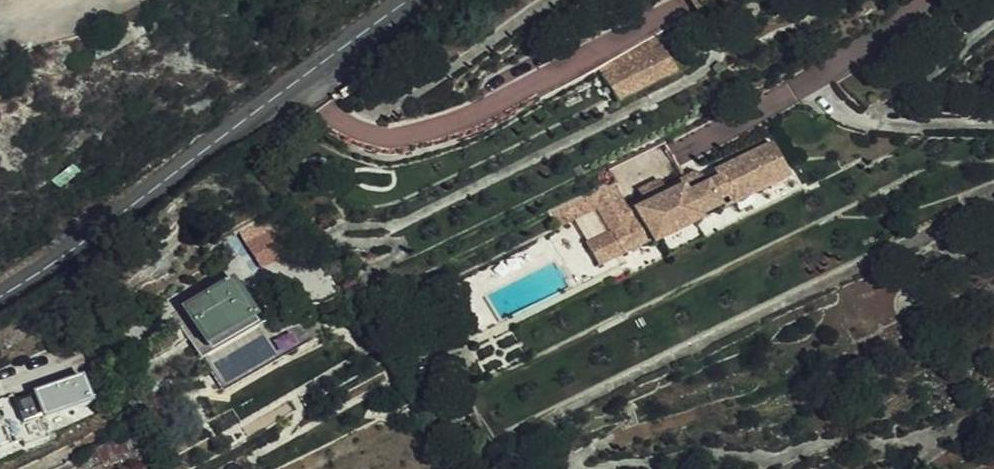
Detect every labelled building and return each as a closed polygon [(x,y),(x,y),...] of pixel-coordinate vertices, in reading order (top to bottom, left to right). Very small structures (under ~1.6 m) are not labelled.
[(673,42),(612,71),(615,78),(678,53),(673,42)] [(653,239),(662,235),(695,221),(705,217),(704,213),(723,205),(721,201),(733,196),(736,203),(797,177),(781,140),(720,166),(722,169),(712,173),(709,166),(699,166),(669,179),(647,189),(627,197),(616,171),(552,199),(560,219),(603,201),(614,225),(624,249),(652,236),(653,239)] [(644,183),(647,189),(669,179),(667,173),(644,183)] [(702,238),(695,221),(662,235),(669,253),(702,238)] [(255,239),(268,263),(294,248),(282,224),(255,239)] [(600,259),(624,249),(614,225),(589,235),(600,259)] [(253,308),(237,279),(182,308),(206,345),(257,316),(253,308)] [(203,358),(265,323),(271,319),(262,303),(253,308),(257,316),(206,345),(182,308),(173,313),(200,360),(203,358)] [(81,378),(32,395),(40,418),(41,421),(90,404),(81,378)] [(47,438),(41,421),(40,418),(16,426),(23,447),(47,438)]
